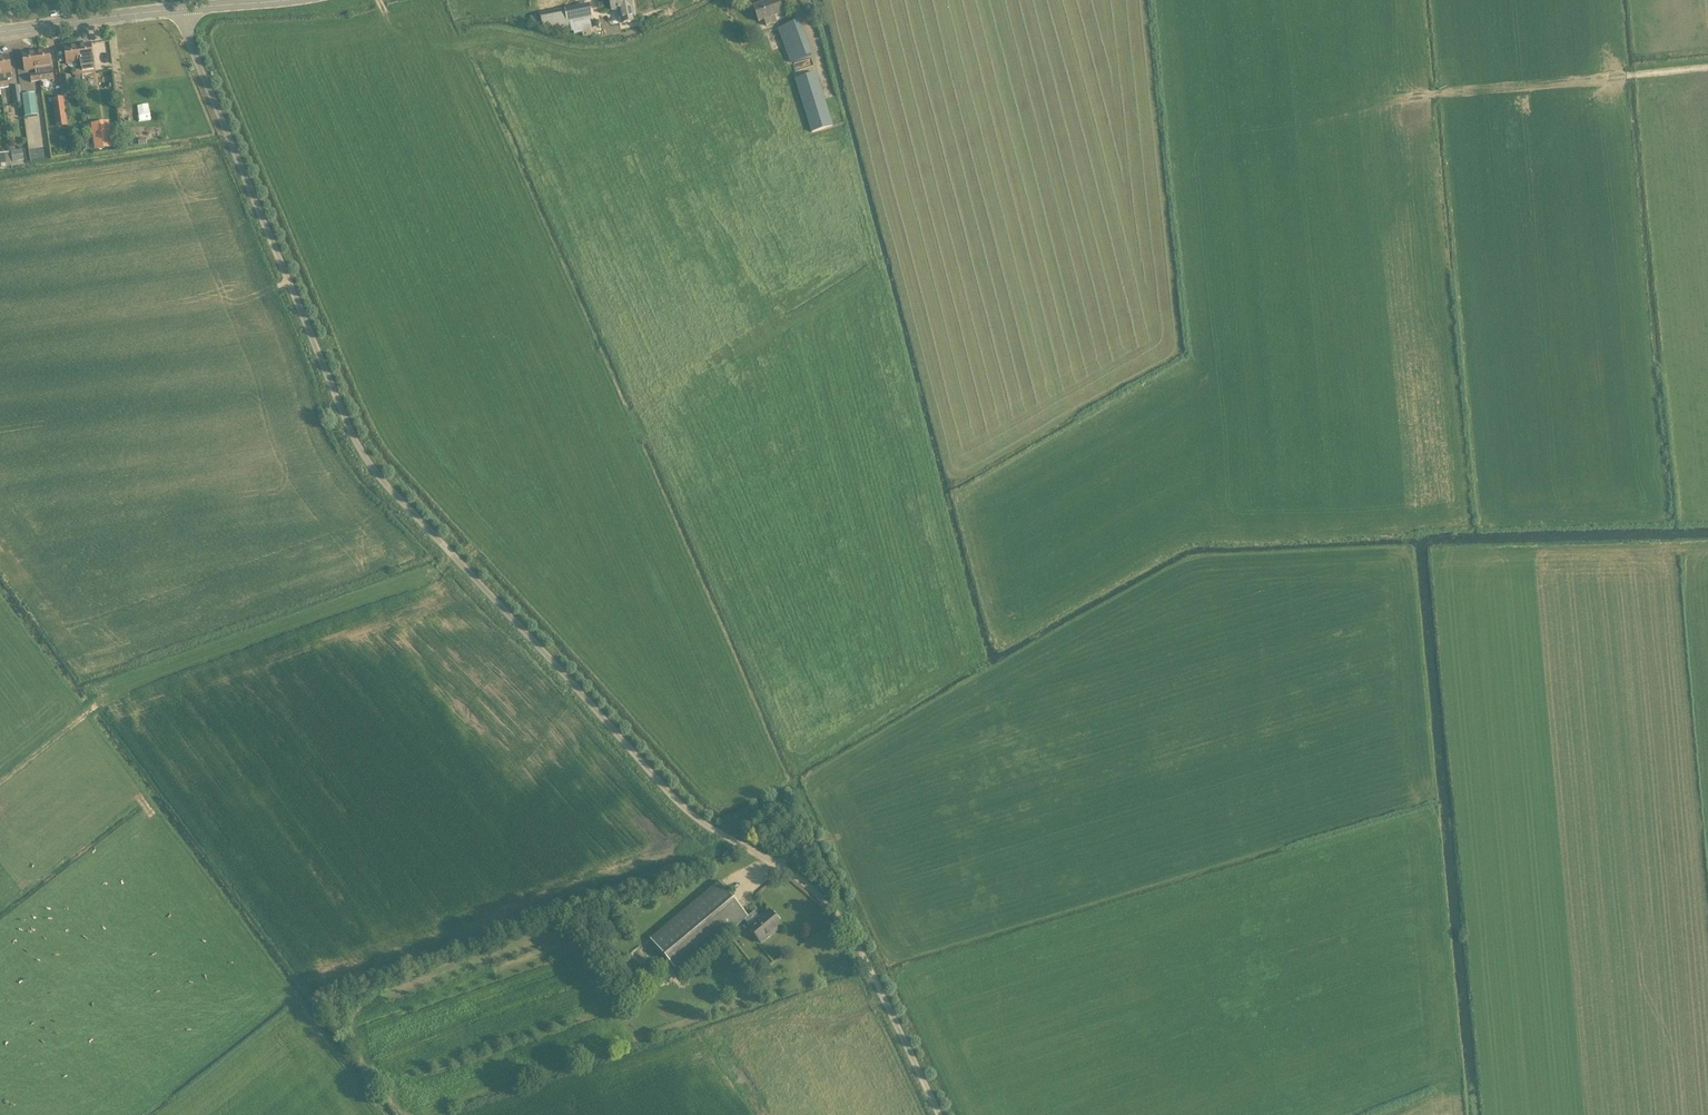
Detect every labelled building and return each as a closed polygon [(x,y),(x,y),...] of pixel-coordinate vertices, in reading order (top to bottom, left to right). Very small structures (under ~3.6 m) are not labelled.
[(631,7),(632,7),(631,0),(609,0),(611,11),(619,9),(622,23),(634,21),(631,7)] [(766,27),(777,23),(774,16),(782,14),(777,0),(771,0),(753,6),(759,22),(763,20),(766,27)] [(565,32),(571,31),(572,35),(592,31),(589,18),(592,17),(589,4),(564,8),(565,9),(530,17),(532,26),(543,28),(559,30),(564,29),(565,32)] [(799,20),(777,28),(790,63),(812,55),(799,20)] [(91,44),(78,46),(82,75),(95,73),(91,44)] [(78,46),(64,48),(67,65),(68,64),(78,63),(78,68),(72,69),(73,76),(75,76),(82,75),(78,46)] [(36,52),(40,82),(49,81),(48,73),(42,74),(41,68),(52,67),(49,50),(36,52)] [(32,83),(40,82),(36,52),(22,54),(25,71),(35,69),(36,75),(31,76),(32,83)] [(0,57),(0,88),(9,87),(8,79),(12,79),(9,56),(0,57)] [(815,73),(814,66),(794,72),(796,79),(795,79),(812,133),(833,126),(816,72),(815,73)] [(71,76),(60,78),(63,97),(74,95),(71,76)] [(21,104),(19,86),(12,87),(14,105),(21,104)] [(23,96),(26,119),(38,117),(35,94),(23,96)] [(53,100),(56,121),(67,119),(63,98),(53,100)] [(108,123),(92,125),(96,149),(112,147),(108,123)] [(0,155),(0,166),(11,164),(9,153),(0,155)] [(679,975),(744,920),(749,926),(747,928),(760,944),(782,926),(768,910),(759,917),(754,912),(748,917),(719,881),(649,938),(679,975)]
